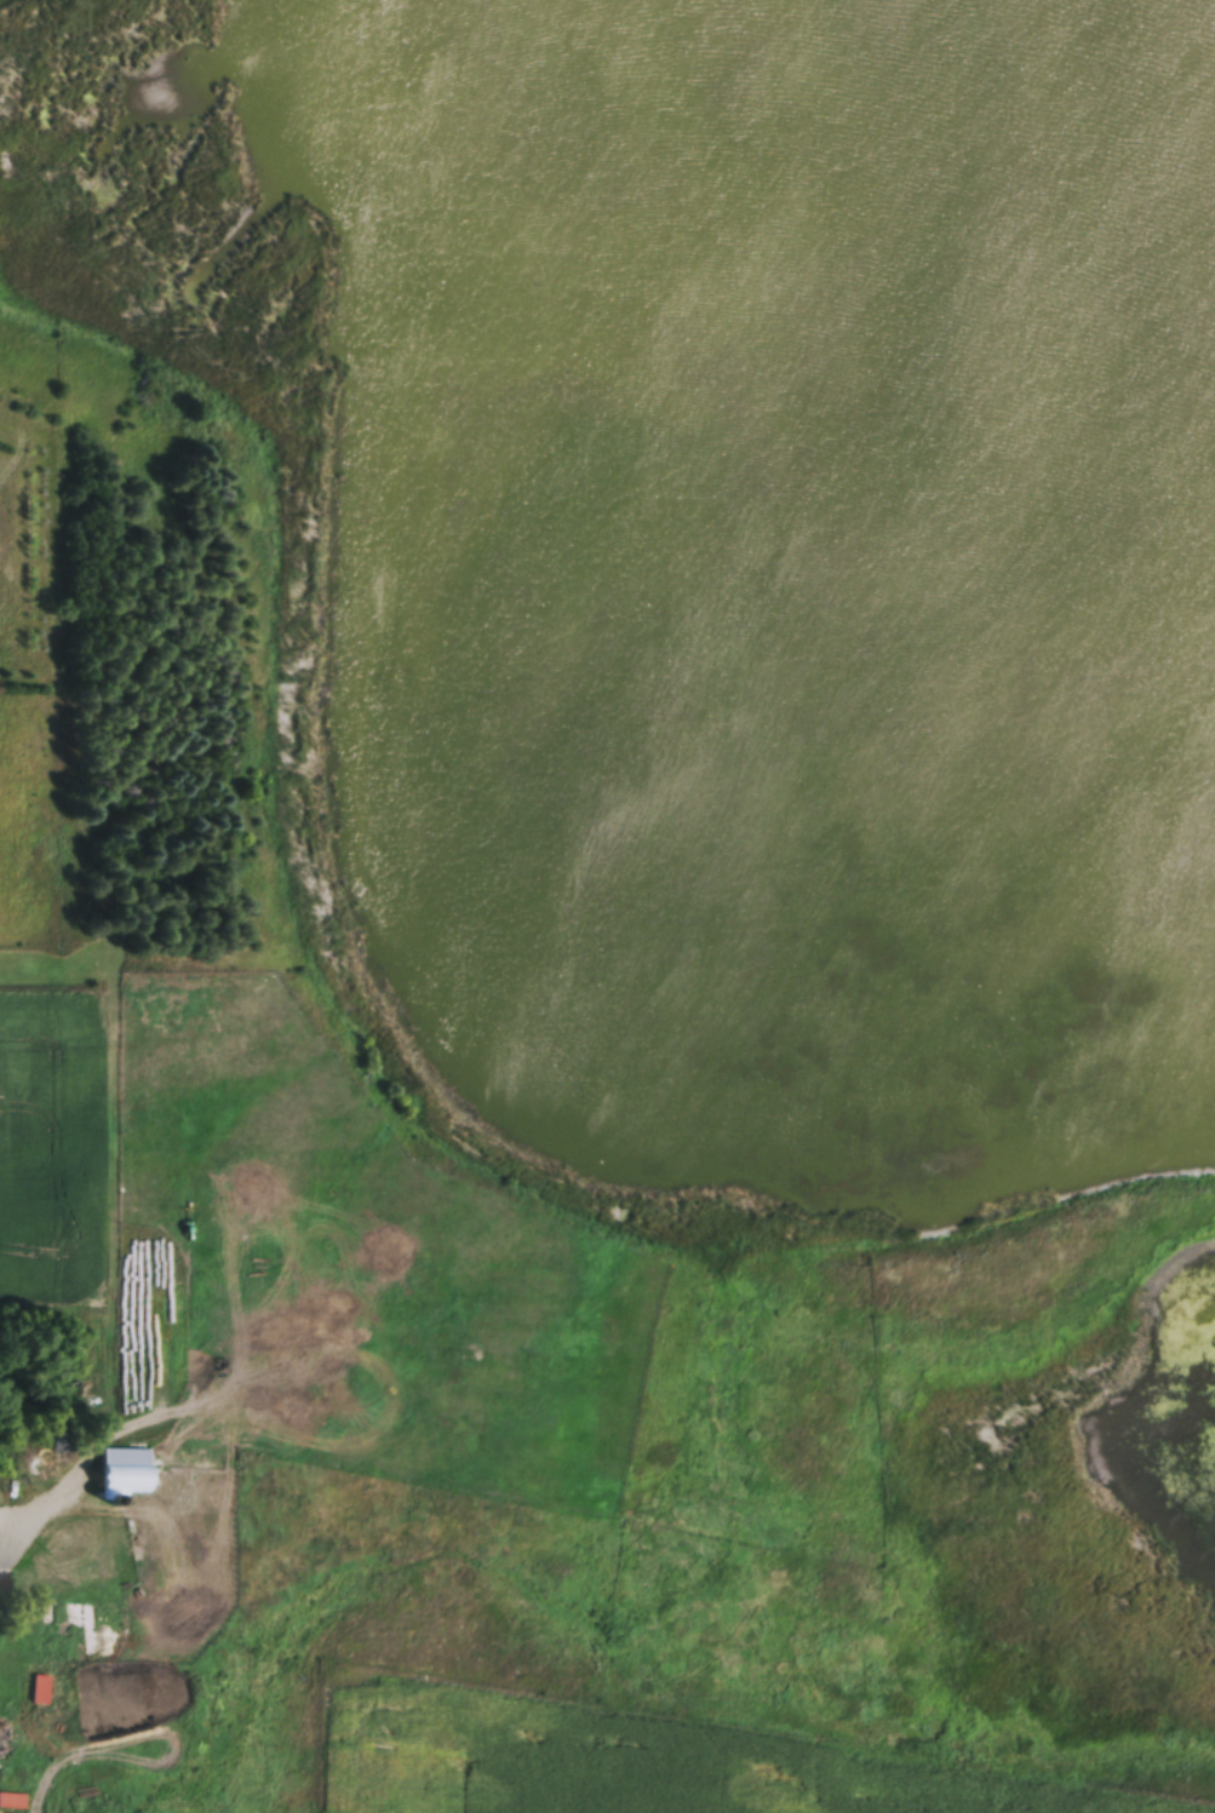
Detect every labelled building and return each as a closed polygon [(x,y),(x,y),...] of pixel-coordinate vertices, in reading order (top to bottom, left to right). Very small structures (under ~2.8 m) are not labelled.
[(104,1452),(104,1479),(153,1479),(153,1452),(104,1452)]
